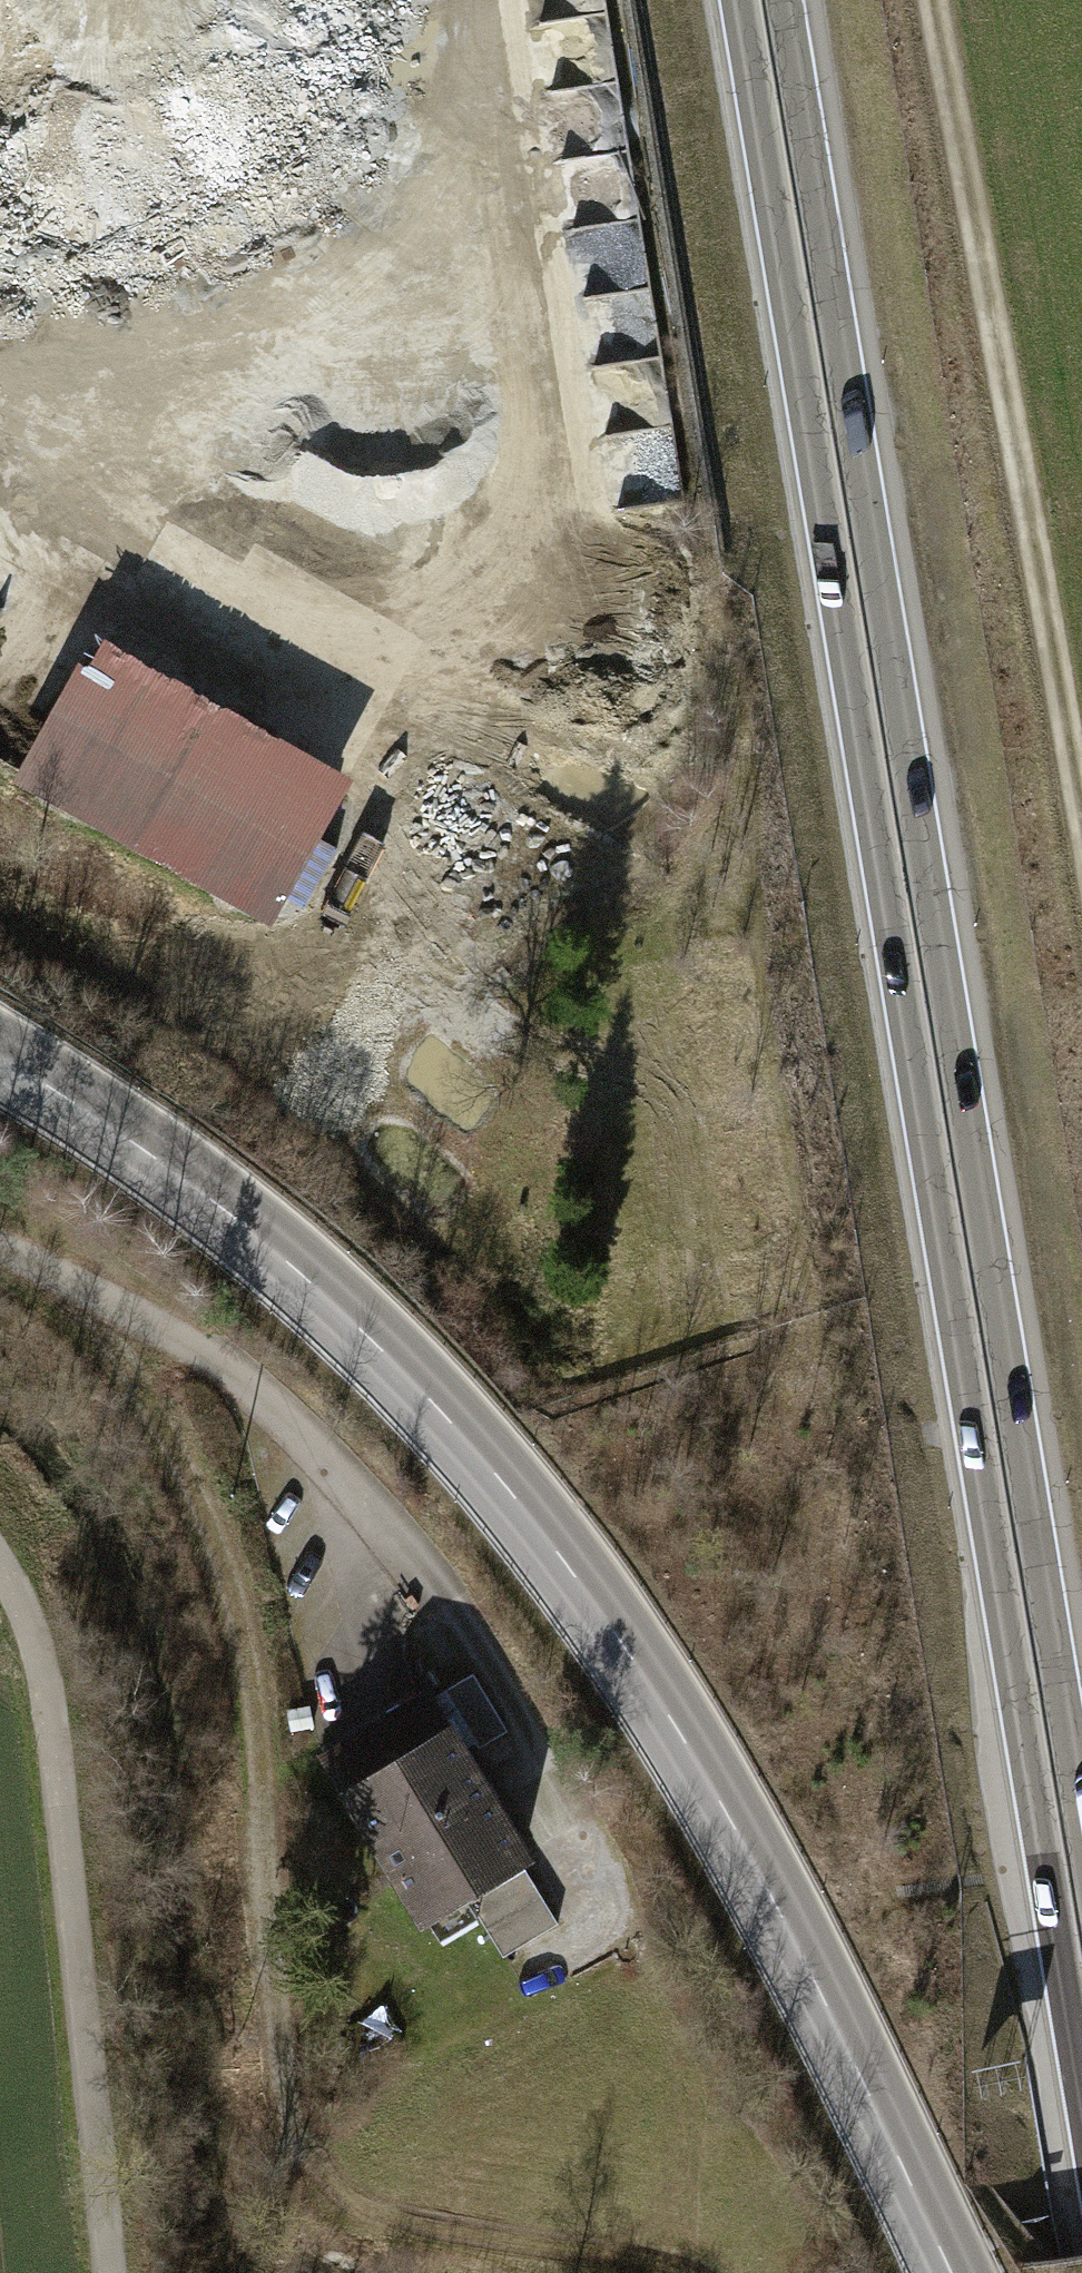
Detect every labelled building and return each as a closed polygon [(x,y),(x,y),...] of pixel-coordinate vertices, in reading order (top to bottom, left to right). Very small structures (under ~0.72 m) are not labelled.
[(340,783),(83,642),(5,783),(262,924),(340,783)] [(421,1696),(383,1720),(301,1771),(412,1946),(532,1871),(421,1696)]
